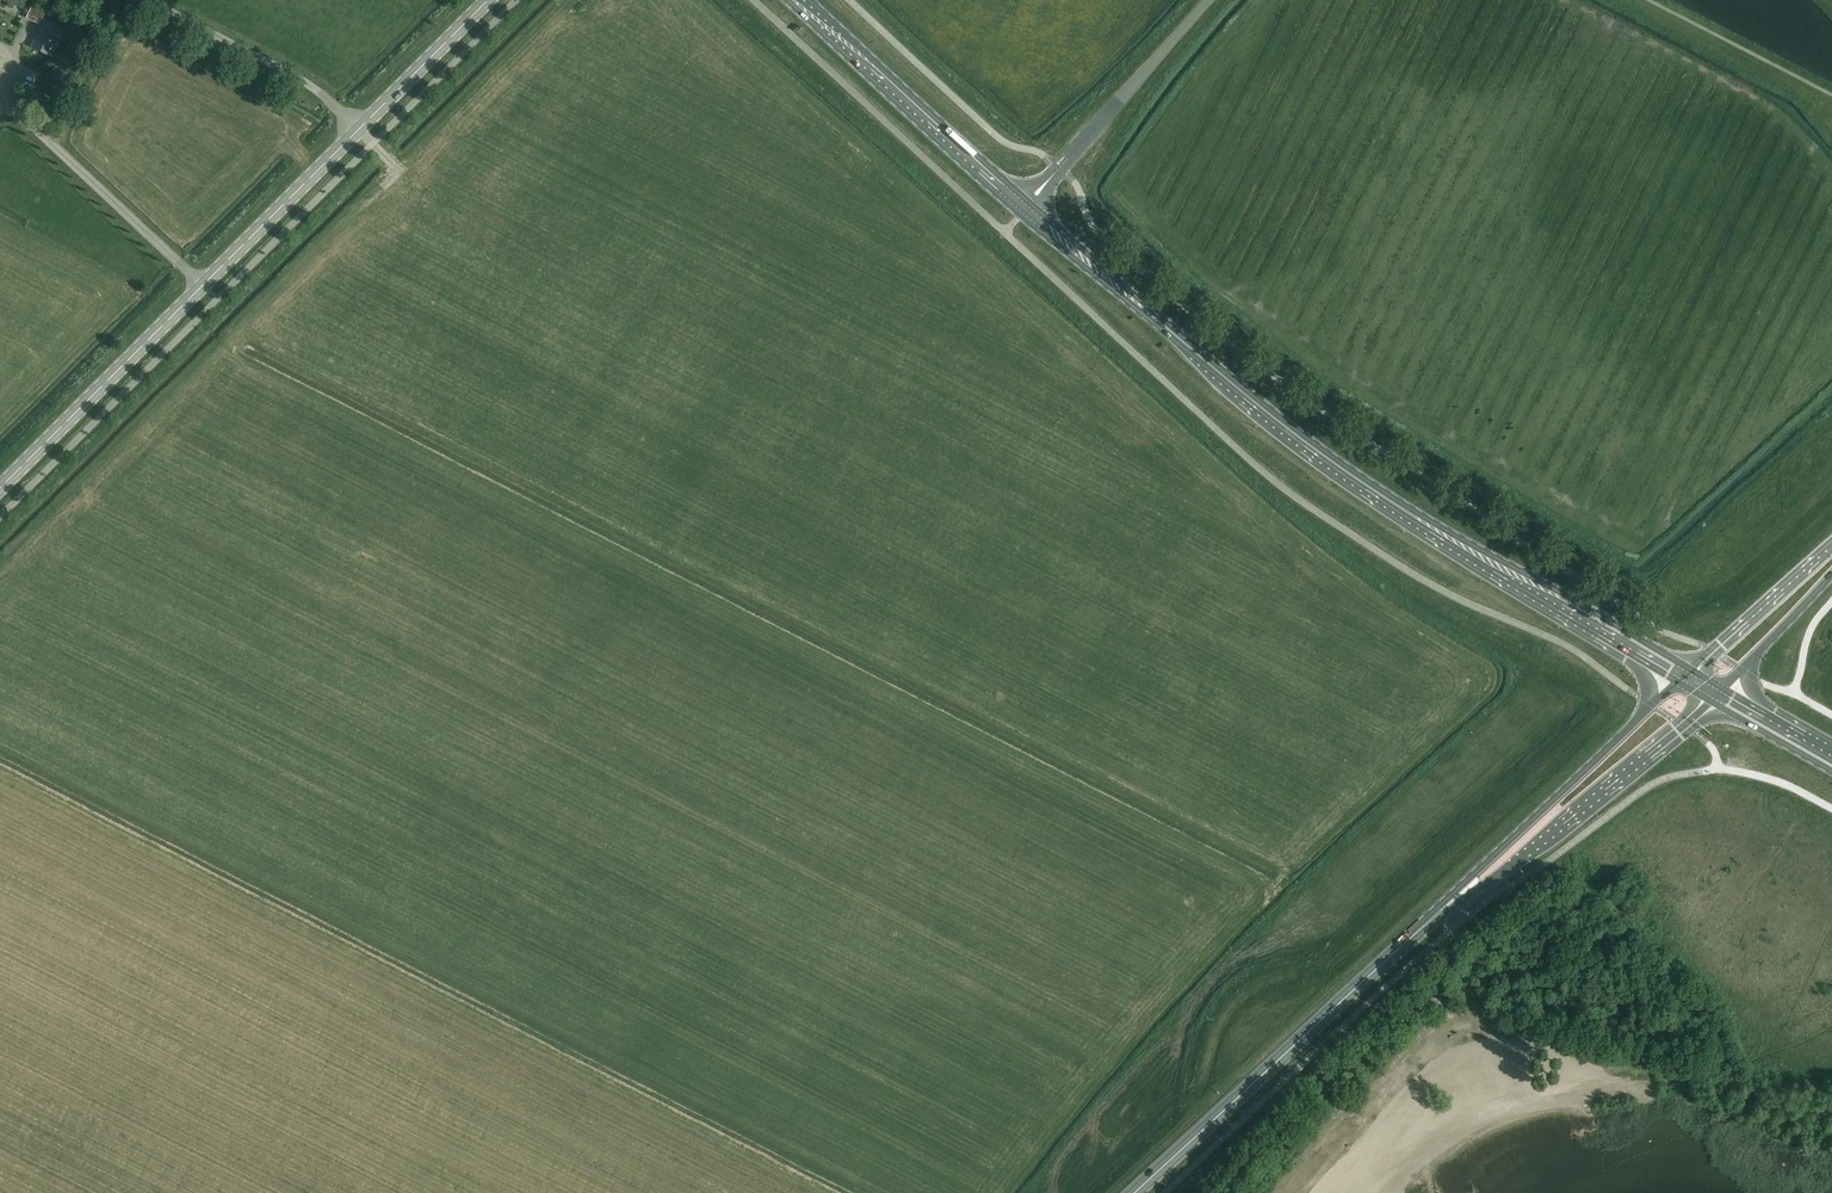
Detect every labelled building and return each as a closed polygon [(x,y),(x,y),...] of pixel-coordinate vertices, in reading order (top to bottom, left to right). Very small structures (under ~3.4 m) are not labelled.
[(39,24),(46,9),(33,2),(25,17),(39,24)] [(49,56),(64,28),(45,18),(30,46),(49,56)] [(1478,949),(1467,959),(1472,965),(1483,956),(1478,949)]
